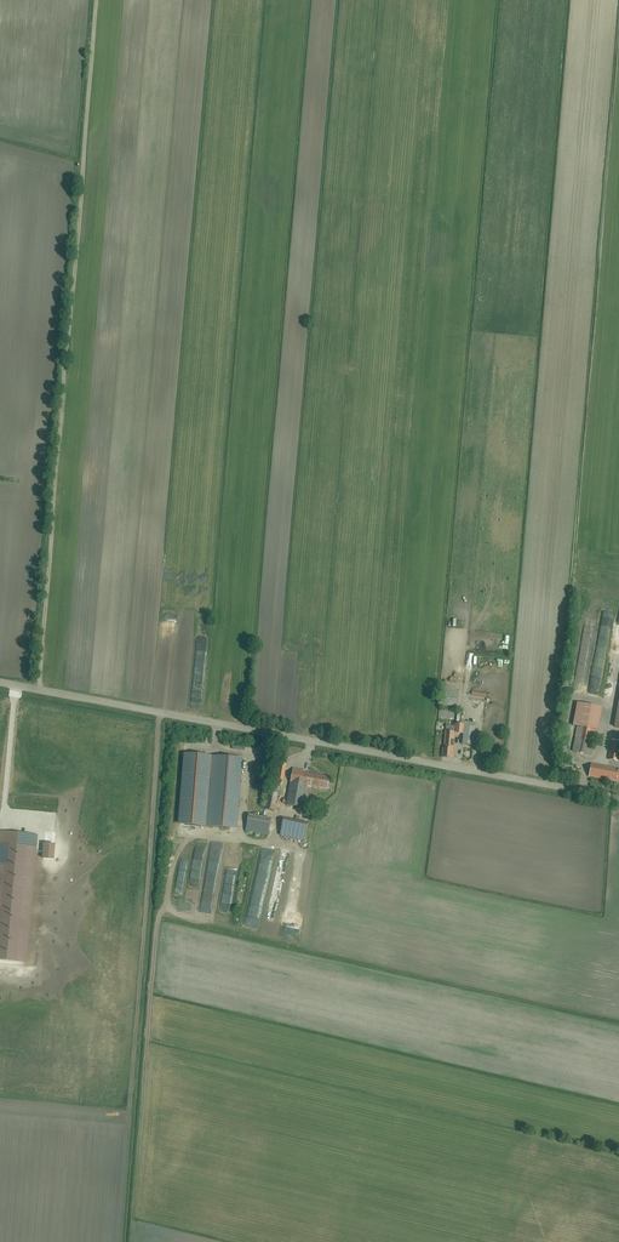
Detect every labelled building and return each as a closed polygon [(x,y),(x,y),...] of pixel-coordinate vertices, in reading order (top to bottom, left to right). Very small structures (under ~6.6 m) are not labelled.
[(458,697),(449,696),(448,705),(457,706),(458,697)] [(574,726),(576,727),(572,752),(591,755),(595,730),(598,731),(602,709),(577,705),(574,726)] [(441,722),(440,732),(445,733),(442,757),(453,759),(455,734),(463,735),(465,725),(455,724),(455,728),(448,727),(449,723),(441,722)] [(463,745),(474,746),(476,724),(466,723),(463,745)] [(609,760),(617,762),(618,755),(618,744),(612,742),(609,760)] [(241,759),(211,757),(206,828),(237,830),(241,759)] [(273,786),(282,788),(288,758),(278,757),(273,786)] [(592,765),(590,778),(618,784),(618,771),(592,765)] [(291,782),(286,805),(303,809),(308,786),(329,790),(332,778),(311,773),(294,770),(291,782)] [(267,793),(264,810),(276,812),(278,795),(267,793)] [(249,816),(246,832),(266,837),(269,820),(249,816)] [(285,819),(281,835),(305,840),(308,824),(285,819)] [(1,832),(0,844),(0,958),(25,960),(36,835),(1,832)] [(55,844),(44,843),(43,858),(54,859),(55,844)]
